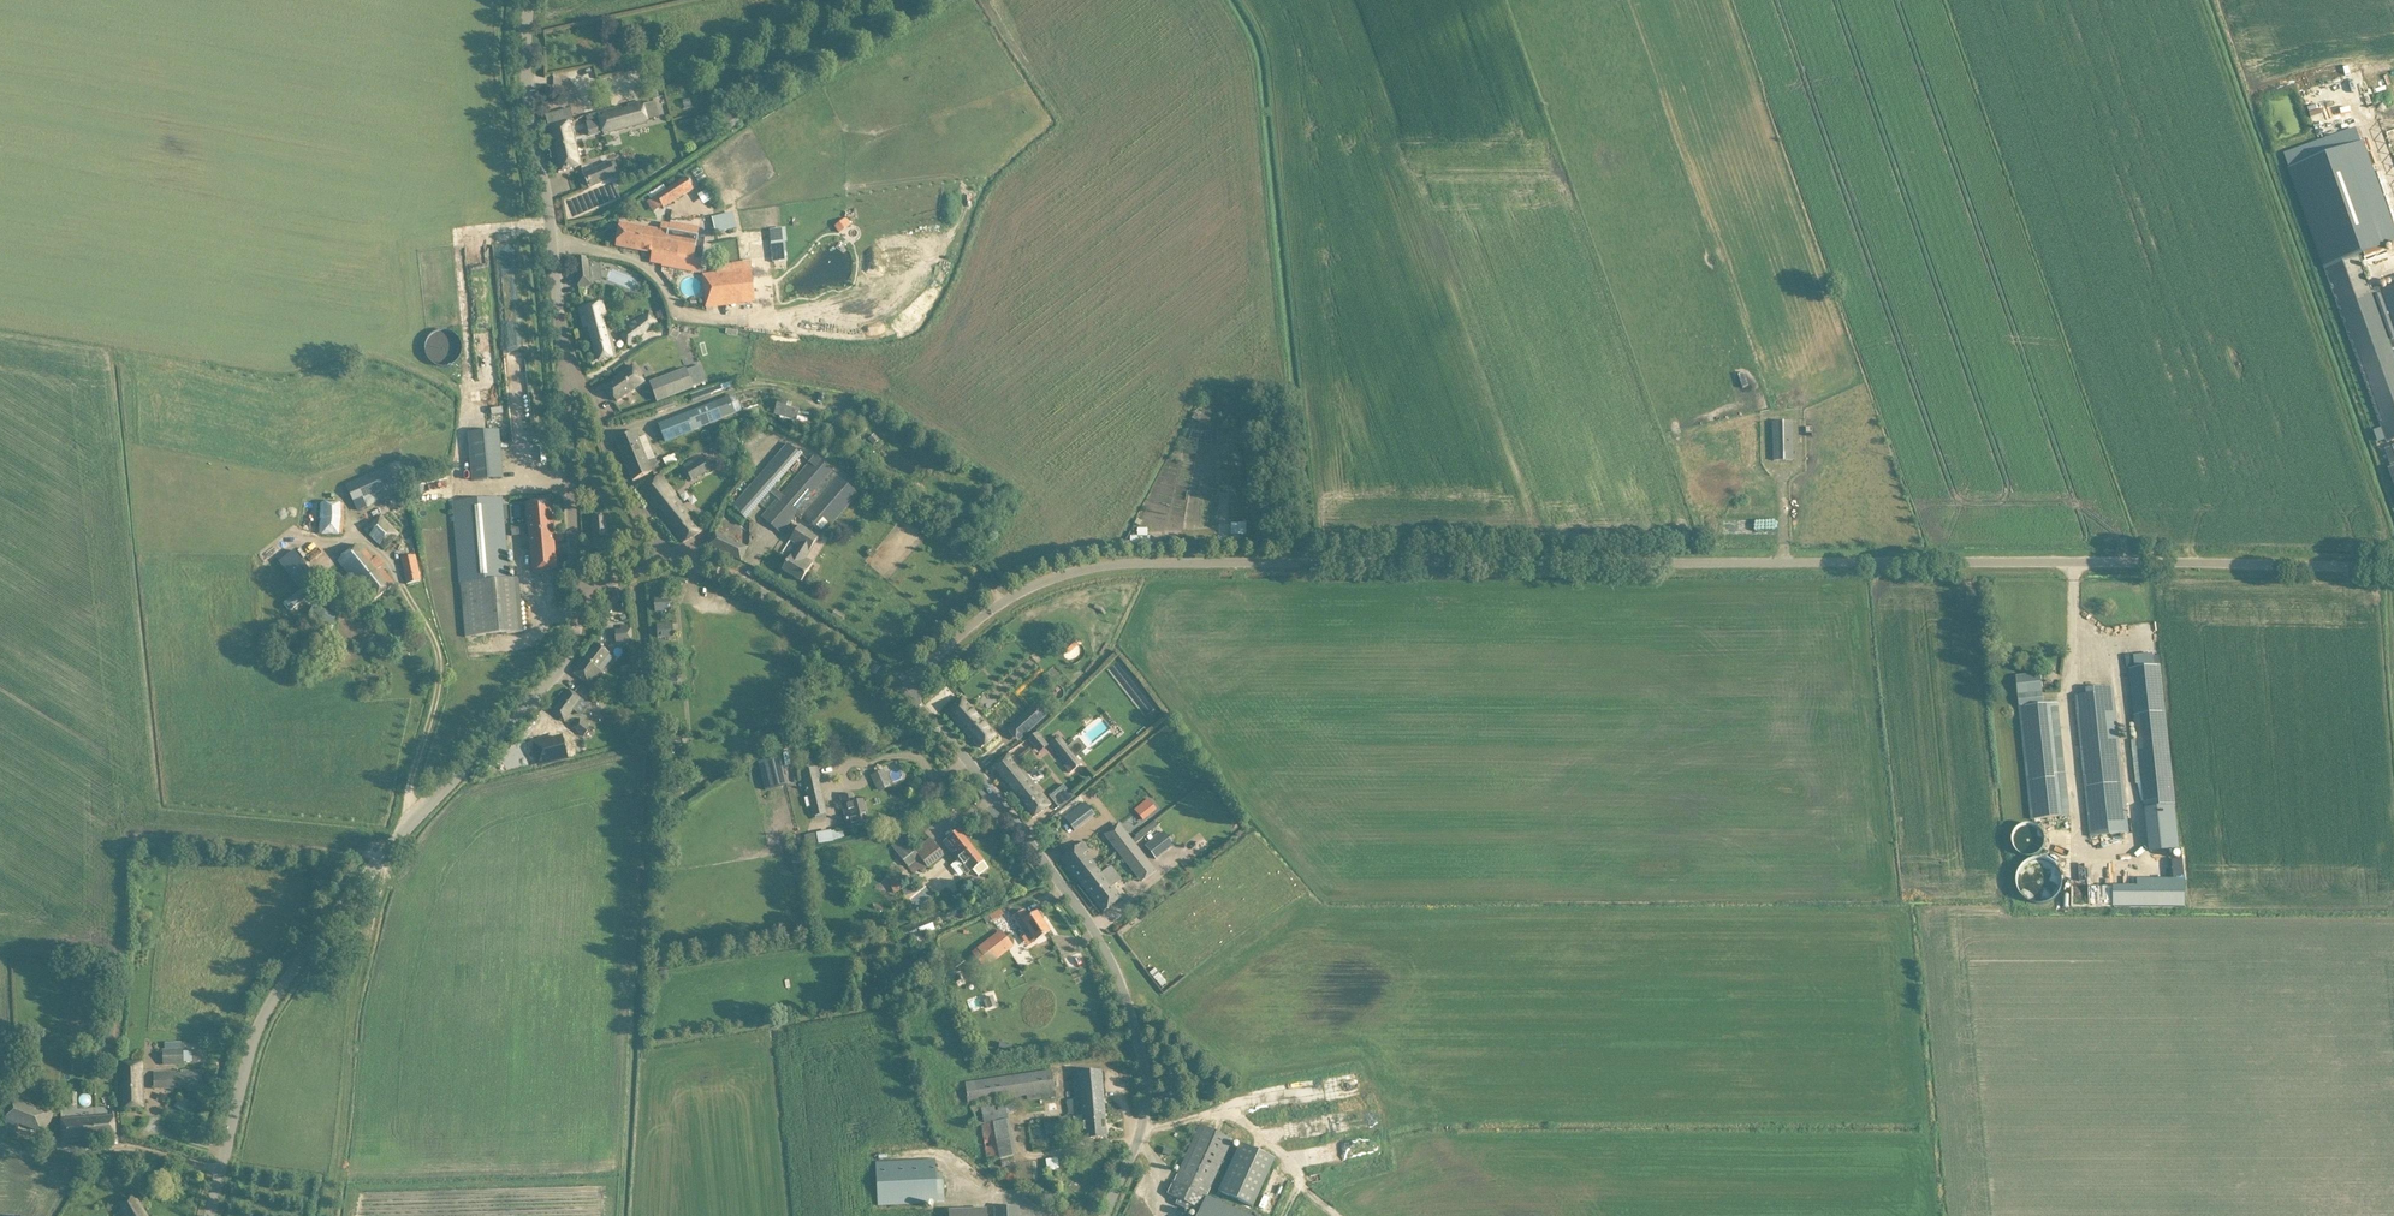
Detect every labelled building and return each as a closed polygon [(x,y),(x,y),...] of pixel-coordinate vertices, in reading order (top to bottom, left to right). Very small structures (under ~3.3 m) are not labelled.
[(620,106),(597,112),(599,117),(603,133),(604,135),(647,123),(647,122),(648,121),(648,120),(659,117),(655,102),(643,105),(641,100),(627,104),(628,107),(621,109),(620,106)] [(548,129),(559,173),(582,165),(569,123),(573,122),(569,109),(546,116),(549,128),(548,129)] [(736,116),(724,124),(728,130),(740,122),(736,116)] [(2381,137),(2393,174),(2393,132),(2381,137)] [(2288,168),(2387,443),(2393,441),(2393,286),(2375,293),(2374,289),(2370,290),(2358,256),(2393,243),(2393,227),(2363,141),(2288,168)] [(578,180),(584,191),(617,176),(611,161),(583,174),(584,177),(578,180)] [(655,195),(663,208),(693,189),(686,177),(655,195)] [(712,218),(715,233),(736,228),(732,213),(712,218)] [(835,225),(840,232),(850,224),(846,218),(835,225)] [(752,221),(743,222),(743,231),(753,230),(752,221)] [(660,231),(632,226),(620,224),(616,246),(701,262),(704,239),(670,233),(671,225),(661,224),(660,231)] [(786,243),(787,243),(786,228),(779,228),(770,229),(771,244),(786,243)] [(576,260),(579,287),(592,286),(589,258),(576,260)] [(749,270),(710,273),(711,291),(751,288),(749,270)] [(580,308),(587,335),(594,362),(617,356),(612,341),(610,342),(599,303),(580,308)] [(638,341),(636,338),(658,321),(649,310),(623,328),(621,336),(629,346),(638,341)] [(425,337),(436,368),(464,359),(454,328),(425,337)] [(644,382),(633,366),(617,377),(618,378),(606,387),(617,402),(644,382)] [(693,387),(687,370),(660,381),(666,397),(693,387)] [(715,402),(658,424),(665,442),(722,420),(721,419),(736,413),(730,396),(715,402)] [(777,403),(774,414),(797,421),(800,409),(777,403)] [(1773,422),(1773,449),(1774,461),(1793,460),(1792,422),(1773,422)] [(502,479),(498,430),(470,433),(474,481),(502,479)] [(616,439),(622,453),(642,445),(636,431),(616,439)] [(873,435),(868,440),(874,445),(879,440),(873,435)] [(802,517),(823,535),(858,494),(832,471),(833,470),(815,455),(781,494),(773,487),(801,455),(787,443),(731,507),(745,519),(769,492),(777,499),(761,517),(780,534),(796,516),(800,520),(802,517)] [(642,445),(622,453),(633,481),(653,472),(654,475),(661,472),(652,452),(646,454),(642,445)] [(2393,465),(2393,449),(2393,445),(2384,448),(2391,466),(2393,465)] [(699,450),(680,462),(681,463),(683,467),(691,481),(711,470),(703,456),(700,451),(699,450)] [(347,485),(355,504),(358,511),(367,507),(365,500),(396,486),(388,467),(347,485)] [(703,531),(676,497),(660,476),(641,490),(652,505),(683,543),(693,537),(703,531)] [(455,509),(466,637),(521,633),(517,579),(509,580),(503,505),(502,498),(454,503),(455,509)] [(557,569),(551,501),(526,503),(533,571),(557,569)] [(342,534),(344,504),(341,504),(327,503),(320,502),(318,534),(339,535),(339,533),(342,534)] [(1206,526),(1218,538),(1230,526),(1219,514),(1206,526)] [(593,519),(594,538),(607,536),(605,518),(601,515),(596,515),(593,519)] [(365,530),(383,549),(399,535),(381,516),(365,530)] [(1246,522),(1231,522),(1232,542),(1247,542),(1246,522)] [(809,552),(818,537),(799,526),(790,541),(798,545),(809,552)] [(715,532),(709,545),(741,561),(747,547),(715,532)] [(340,569),(344,574),(348,572),(373,602),(395,585),(381,567),(385,564),(378,555),(374,559),(364,546),(356,545),(337,561),(342,567),(340,569)] [(812,564),(813,563),(805,559),(809,552),(798,545),(794,552),(782,570),(801,582),(812,564)] [(293,550),(283,558),(298,577),(293,580),(300,589),(315,577),(301,560),(293,550)] [(415,556),(401,558),(407,584),(420,581),(415,556)] [(671,610),(669,597),(655,599),(656,611),(671,610)] [(364,622),(345,619),(341,644),(361,647),(364,622)] [(668,625),(654,626),(655,638),(669,636),(668,625)] [(632,642),(631,630),(616,631),(617,643),(632,642)] [(1058,644),(1066,652),(1076,643),(1069,634),(1058,644)] [(597,641),(573,672),(590,685),(613,655),(609,651),(597,641)] [(671,651),(656,652),(658,664),(672,663),(671,651)] [(2160,665),(2130,669),(2131,681),(2138,740),(2131,741),(2136,784),(2143,783),(2146,808),(2175,804),(2160,665)] [(2043,692),(2041,674),(2017,677),(2019,695),(2043,692)] [(677,689),(676,677),(661,678),(662,691),(677,689)] [(1011,697),(1006,690),(998,680),(993,684),(989,679),(981,685),(980,685),(997,707),(1011,697)] [(2076,701),(2077,713),(2089,837),(2126,834),(2113,687),(2087,689),(2087,700),(2084,700),(2083,695),(2076,696),(2077,701),(2076,701)] [(552,712),(561,719),(564,721),(582,699),(569,689),(552,712)] [(1007,703),(1015,711),(1025,702),(1018,694),(1007,703)] [(995,736),(987,727),(961,699),(948,711),(982,748),(994,737),(995,736)] [(2070,814),(2069,814),(2057,703),(2020,707),(2031,820),(2071,816),(2070,814)] [(1031,713),(1020,723),(1029,734),(1040,724),(1031,713)] [(572,728),(583,736),(590,727),(580,719),(572,728)] [(1027,740),(1039,754),(1049,745),(1037,732),(1027,740)] [(682,749),(681,737),(666,738),(668,750),(682,749)] [(1065,764),(1063,766),(1069,773),(1082,763),(1061,737),(1050,746),(1065,764)] [(563,738),(535,744),(539,763),(567,756),(563,738)] [(1012,756),(1010,758),(1007,754),(991,767),(1007,788),(1032,819),(1051,804),(1041,792),(1012,756)] [(781,755),(757,762),(765,789),(789,783),(781,755)] [(882,770),(871,775),(875,784),(886,779),(882,770)] [(826,813),(818,777),(804,780),(813,816),(815,816),(824,814),(826,813)] [(1060,809),(1075,795),(1064,783),(1049,797),(1060,809)] [(842,797),(849,828),(868,824),(863,801),(854,803),(853,795),(842,797)] [(1134,809),(1143,820),(1156,810),(1147,799),(1134,809)] [(1064,819),(1061,821),(1069,830),(1071,828),(1074,831),(1095,816),(1085,803),(1064,819)] [(2146,808),(2145,808),(2150,851),(2180,848),(2175,804),(2146,808)] [(1045,809),(1035,818),(1040,824),(1050,815),(1045,809)] [(1105,835),(1118,851),(1131,841),(1118,824),(1105,835)] [(2039,833),(2040,825),(2028,824),(2028,833),(2018,833),(2017,846),(2025,847),(2025,851),(2035,851),(2035,842),(2043,842),(2043,833),(2039,833)] [(959,830),(944,842),(953,854),(962,866),(960,867),(967,875),(973,870),(979,876),(989,868),(986,865),(968,842),(959,830)] [(829,831),(817,833),(819,842),(831,839),(829,831)] [(1146,847),(1155,860),(1174,845),(1164,833),(1146,847)] [(891,846),(913,874),(919,869),(922,872),(927,867),(928,868),(944,856),(930,838),(914,850),(903,836),(891,846)] [(1150,864),(1131,841),(1118,851),(1136,874),(1150,864)] [(1062,859),(1080,882),(1097,867),(1086,853),(1089,851),(1082,843),(1062,859)] [(793,858),(793,870),(807,869),(807,857),(793,858)] [(1097,867),(1080,882),(1104,912),(1122,898),(1113,887),(1121,881),(1116,875),(1117,874),(1111,866),(1102,873),(1097,867)] [(2126,887),(2126,907),(2137,907),(2179,908),(2186,908),(2186,880),(2183,880),(2138,879),(2138,887),(2126,887)] [(916,887),(920,886),(918,880),(906,885),(905,883),(900,885),(898,880),(890,883),(894,894),(907,888),(909,895),(917,891),(916,887)] [(958,889),(960,899),(968,898),(966,887),(958,889)] [(1019,926),(1025,936),(1030,933),(1036,941),(1050,932),(1038,913),(1023,922),(1024,923),(1019,926)] [(946,919),(949,925),(956,921),(954,916),(946,919)] [(825,923),(816,924),(817,934),(826,933),(825,923)] [(978,949),(990,964),(1013,946),(1001,931),(978,949)] [(912,935),(914,945),(928,943),(926,933),(912,935)] [(993,997),(985,999),(989,1009),(996,1006),(993,997)] [(184,1064),(184,1062),(198,1062),(198,1051),(183,1051),(183,1048),(182,1048),(182,1042),(175,1042),(175,1049),(163,1049),(163,1065),(184,1064)] [(144,1108),(142,1062),(121,1063),(120,1109),(144,1108)] [(1052,1071),(966,1083),(969,1104),(1002,1099),(1013,1098),(1028,1096),(1055,1091),(1052,1071)] [(1068,1101),(1069,1117),(1082,1116),(1084,1140),(1107,1138),(1101,1071),(1073,1073),(1075,1101),(1068,1101)] [(154,1074),(154,1088),(203,1086),(202,1072),(154,1074)] [(69,1094),(70,1106),(77,1106),(77,1094),(69,1094)] [(6,1119),(37,1132),(38,1128),(48,1130),(53,1113),(15,1097),(6,1119)] [(1007,1114),(1016,1112),(1014,1102),(980,1109),(991,1168),(1016,1163),(1007,1114)] [(61,1119),(64,1142),(104,1137),(116,1136),(114,1115),(102,1116),(61,1119)] [(1042,1117),(1046,1140),(1061,1137),(1057,1115),(1042,1117)] [(1168,1195),(1178,1199),(1176,1204),(1198,1214),(1197,1215),(1246,1215),(1205,1198),(1232,1139),(1201,1125),(1174,1183),(1173,1183),(1168,1195)] [(1251,1206),(1273,1158),(1241,1143),(1219,1191),(1251,1206)] [(1166,1148),(1164,1154),(1170,1156),(1172,1150),(1166,1148)] [(1047,1168),(1059,1168),(1059,1157),(1047,1158),(1047,1168)] [(876,1163),(878,1205),(944,1202),(943,1181),(936,1181),(935,1160),(876,1163)] [(123,1215),(148,1215),(138,1199),(119,1211),(123,1215)] [(1019,1207),(995,1208),(995,1215),(1019,1215),(1019,1207)]
